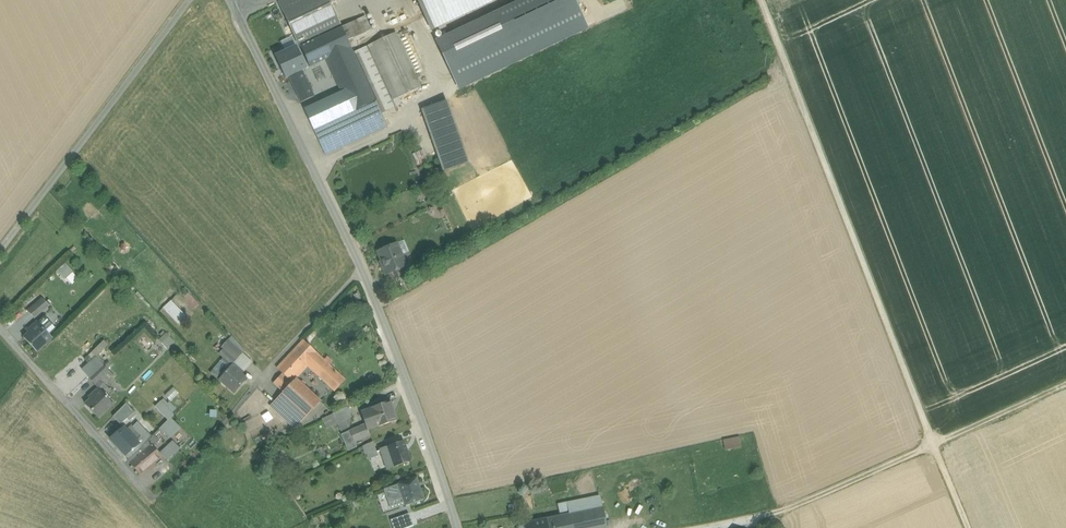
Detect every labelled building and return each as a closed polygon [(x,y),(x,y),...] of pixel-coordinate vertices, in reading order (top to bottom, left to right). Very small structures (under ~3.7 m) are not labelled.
[(279,4),(299,47),(302,46),(341,28),(328,0),(286,0),(279,4)] [(431,29),(492,0),(417,0),(431,29)] [(437,43),(459,88),(586,27),(573,0),(527,0),(437,43)] [(335,117),(312,128),(319,142),(351,127),(357,141),(387,127),(381,114),(399,106),(396,99),(368,39),(370,38),(374,36),(365,16),(341,28),(351,48),(362,72),(371,91),(356,98),(359,106),(335,117)] [(341,28),(302,46),(311,66),(315,65),(326,59),(351,48),(341,28)] [(396,34),(373,44),(398,98),(417,89),(421,88),(396,34)] [(373,44),(370,38),(368,39),(396,99),(398,98),(373,44)] [(295,49),(276,58),(286,78),(289,77),(301,71),(311,66),(302,46),(299,47),(295,50),(295,49)] [(351,48),(326,59),(330,69),(337,84),(362,72),(351,48)] [(326,59),(315,65),(319,75),(330,69),(326,59)] [(301,71),(289,77),(300,102),(313,96),(301,71)] [(317,105),(304,110),(309,120),(332,110),(356,98),(371,91),(362,72),(337,84),(342,93),(317,105)] [(300,102),(304,110),(317,105),(313,96),(300,102)] [(356,98),(332,110),(335,117),(359,106),(356,98)] [(447,101),(421,110),(443,172),(468,163),(447,101)] [(312,128),(335,117),(332,110),(309,120),(312,128)] [(351,127),(319,142),(325,155),(357,141),(351,127)] [(422,151),(414,155),(418,165),(426,162),(422,151)] [(396,245),(378,252),(384,267),(382,268),(385,275),(394,272),(406,267),(405,266),(396,245)] [(59,271),(73,284),(81,277),(67,263),(59,271)] [(410,264),(405,266),(406,267),(394,272),(398,281),(414,274),(410,264)] [(37,319),(52,304),(45,297),(30,311),(37,319)] [(179,326),(189,316),(173,299),(163,309),(179,326)] [(44,317),(38,322),(37,322),(31,328),(32,328),(28,331),(29,333),(24,338),(37,352),(52,338),(49,335),(56,329),(44,317)] [(169,348),(176,340),(168,333),(161,341),(169,348)] [(85,371),(98,385),(113,371),(99,357),(111,345),(106,340),(94,351),(100,357),(85,371)] [(316,353),(303,341),(277,369),(291,381),(306,365),(335,392),(344,381),(345,381),(316,354),(316,353)] [(85,370),(98,357),(94,353),(81,365),(85,370)] [(233,364),(219,379),(223,383),(234,393),(246,379),(237,371),(239,369),(233,364)] [(166,395),(172,401),(181,392),(175,386),(166,395)] [(99,389),(92,394),(94,396),(85,405),(98,418),(113,404),(99,389)] [(172,438),(183,427),(172,416),(178,409),(165,397),(156,407),(170,419),(161,429),(172,438)] [(389,402),(371,408),(378,427),(396,421),(389,402)] [(349,407),(324,418),(329,429),(340,423),(344,433),(358,426),(349,407)] [(139,444),(126,456),(129,459),(130,460),(152,438),(151,437),(145,431),(138,423),(133,428),(131,426),(126,430),(139,444)] [(359,447),(357,442),(372,435),(367,424),(342,434),(350,451),(359,447)] [(126,430),(124,428),(110,439),(126,456),(139,444),(126,430)] [(152,438),(130,460),(129,459),(128,460),(140,475),(161,457),(153,447),(159,441),(154,435),(151,437),(152,438)] [(727,450),(744,447),(742,436),(725,439),(727,450)] [(363,446),(368,460),(380,455),(374,441),(363,446)] [(403,441),(386,447),(393,467),(410,461),(403,441)] [(416,478),(398,484),(406,506),(424,499),(416,478)] [(566,481),(549,484),(551,495),(568,491),(566,481)] [(584,500),(567,504),(569,515),(587,512),(584,500)] [(546,520),(548,527),(606,527),(602,508),(587,512),(569,515),(546,520)] [(392,519),(395,527),(407,527),(416,525),(411,513),(392,519)] [(527,524),(528,527),(548,527),(546,520),(527,524)]
